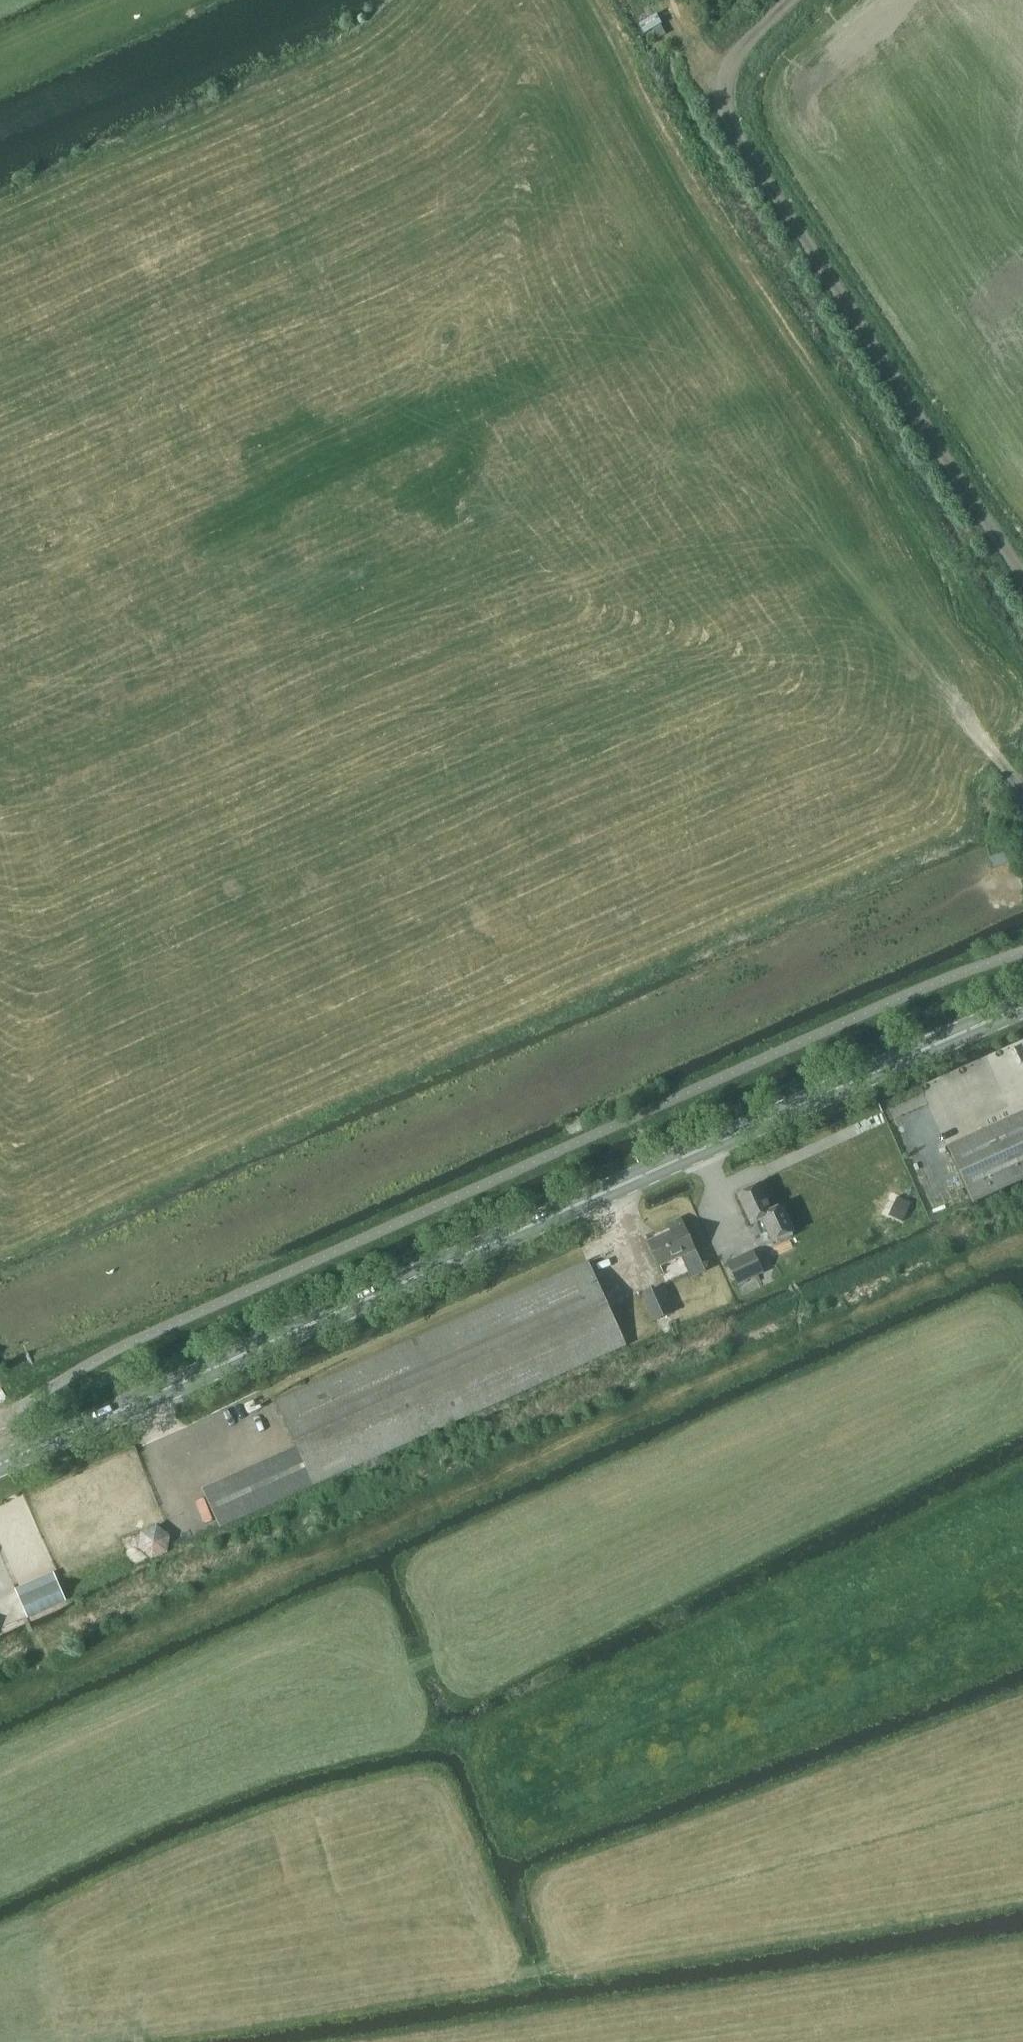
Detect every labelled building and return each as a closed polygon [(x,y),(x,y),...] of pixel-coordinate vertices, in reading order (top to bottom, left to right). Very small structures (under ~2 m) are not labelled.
[(1022,1181),(1022,1112),(949,1146),(975,1203),(1022,1181)] [(773,1210),(762,1184),(739,1194),(752,1224),(762,1220),(772,1242),(795,1231),(784,1205),(773,1210)] [(706,1272),(682,1221),(671,1226),(672,1230),(649,1241),(661,1267),(682,1257),(692,1279),(706,1272)] [(755,1253),(728,1265),(738,1285),(764,1273),(755,1253)] [(225,1526),(606,1355),(625,1346),(588,1262),(278,1402),(300,1451),(210,1492),(225,1526)] [(662,1286),(643,1294),(655,1323),(675,1315),(662,1286)] [(169,1552),(171,1538),(158,1527),(142,1533),(139,1550),(151,1560),(169,1552)] [(59,1584),(20,1600),(24,1608),(27,1615),(65,1598),(59,1584)]
